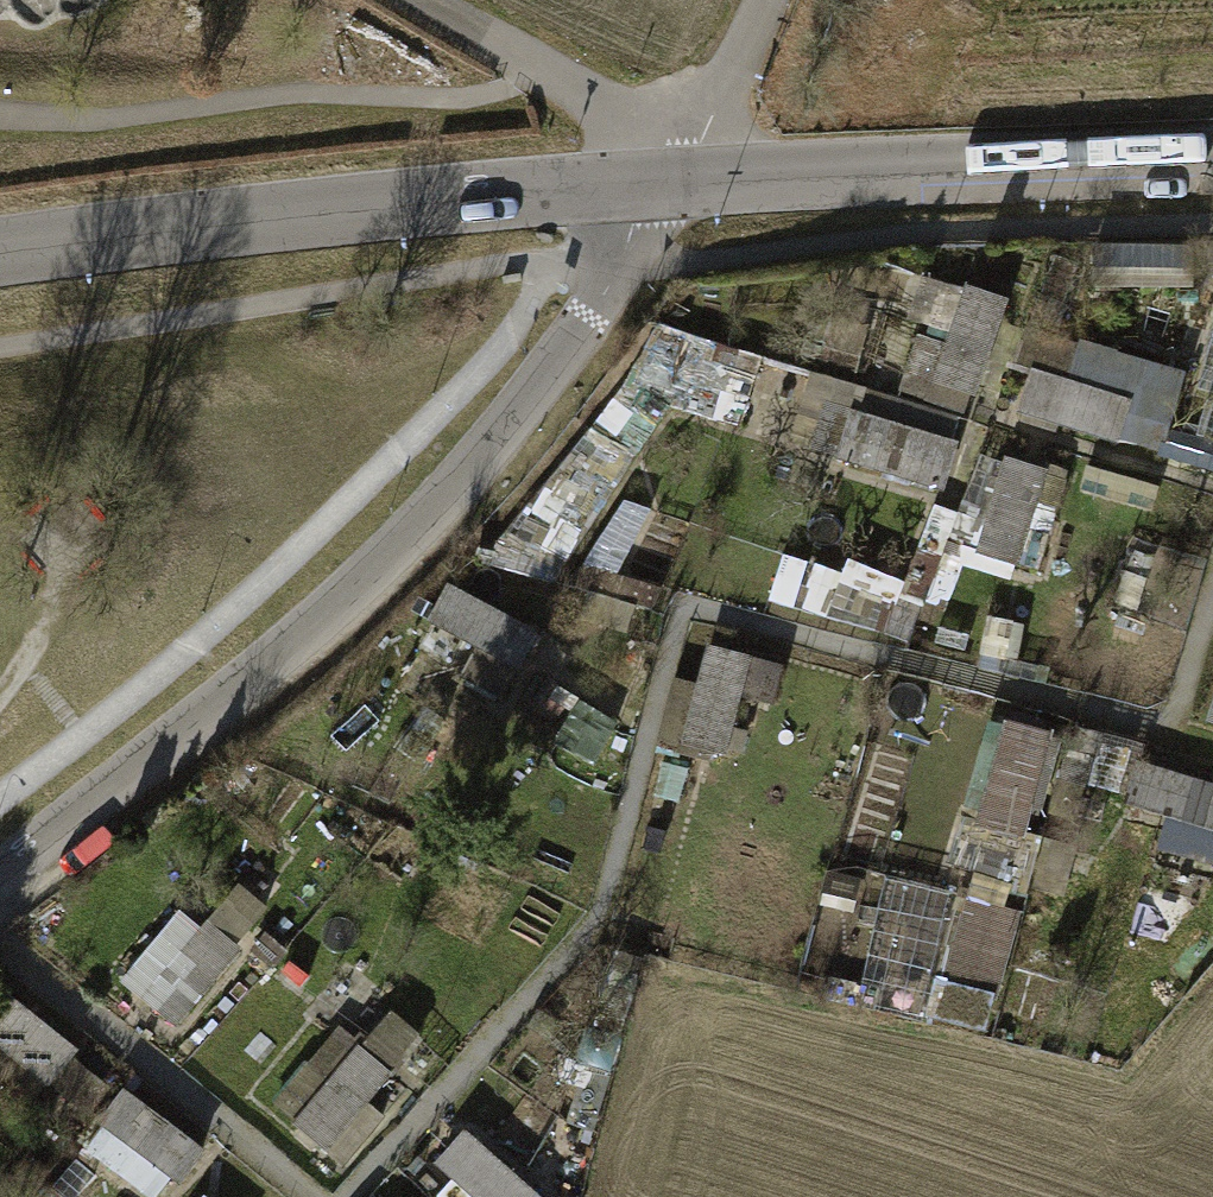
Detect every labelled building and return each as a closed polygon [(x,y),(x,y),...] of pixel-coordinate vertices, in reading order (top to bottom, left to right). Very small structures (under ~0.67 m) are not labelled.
[(993,300),(953,288),(924,383),(964,395),(993,300)] [(711,339),(704,369),(659,358),(649,397),(747,420),(763,351),(711,339)] [(1118,400),(1021,371),(1009,408),(1107,437),(1118,400)] [(938,440),(840,415),(830,455),(927,480),(938,440)] [(1031,468),(994,457),(969,549),(1006,559),(1031,468)] [(526,633),(438,586),(419,621),(507,668),(526,633)] [(734,658),(695,649),(675,738),(714,747),(734,658)] [(1201,725),(1212,728),(1212,686),(1201,725)] [(1034,732),(996,723),(971,823),(1009,833),(1034,732)] [(1123,765),(1114,803),(1212,826),(1212,785),(1123,765)] [(970,895),(941,1017),(996,1029),(1025,907),(970,895)] [(224,947),(196,922),(135,991),(163,1016),(224,947)] [(0,1001),(0,1077),(16,1060),(34,1075),(56,1051),(0,1001)] [(369,1035),(402,1059),(425,1027),(392,1003),(369,1035)] [(343,1047),(281,1119),(310,1145),(373,1073),(343,1047)] [(188,1150),(116,1091),(95,1117),(167,1176),(188,1150)] [(454,1135),(431,1163),(471,1196),(527,1196),(454,1135)]
